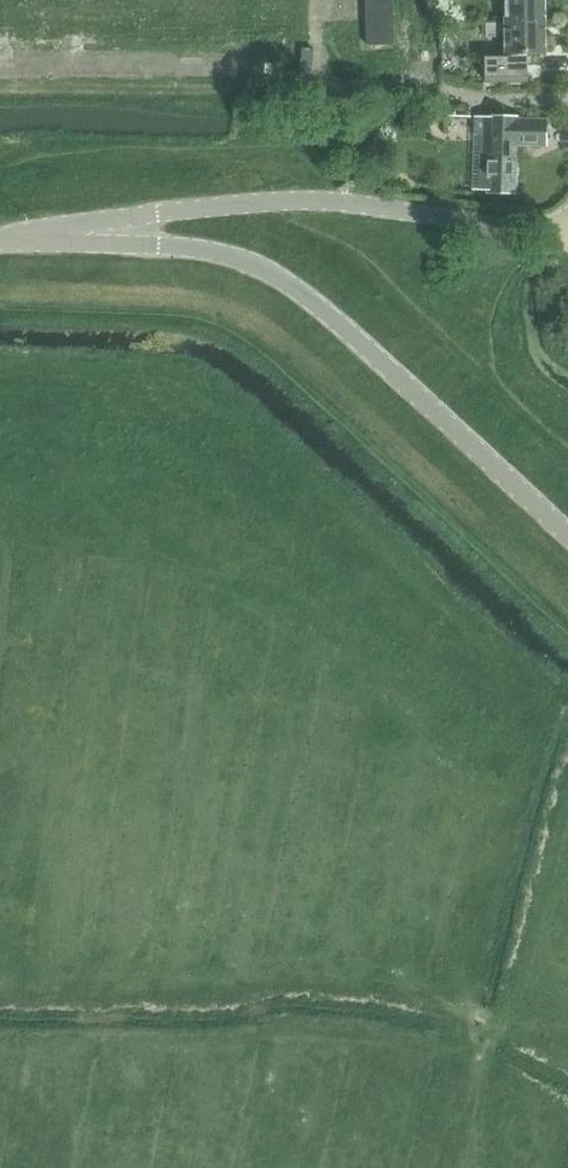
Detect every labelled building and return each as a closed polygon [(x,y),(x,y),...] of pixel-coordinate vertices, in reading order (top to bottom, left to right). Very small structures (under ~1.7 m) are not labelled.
[(367,43),(395,43),(394,0),(366,0),(367,43)] [(506,23),(545,22),(544,0),(506,0),(506,23)] [(545,22),(506,23),(507,52),(487,52),(487,81),(527,81),(527,52),(545,52),(545,22)] [(548,118),(519,117),(519,116),(490,115),(490,116),(476,116),(476,133),(484,133),(483,155),(489,155),(489,190),(486,190),(486,192),(517,193),(518,155),(517,155),(518,145),(548,145),(548,118)]
